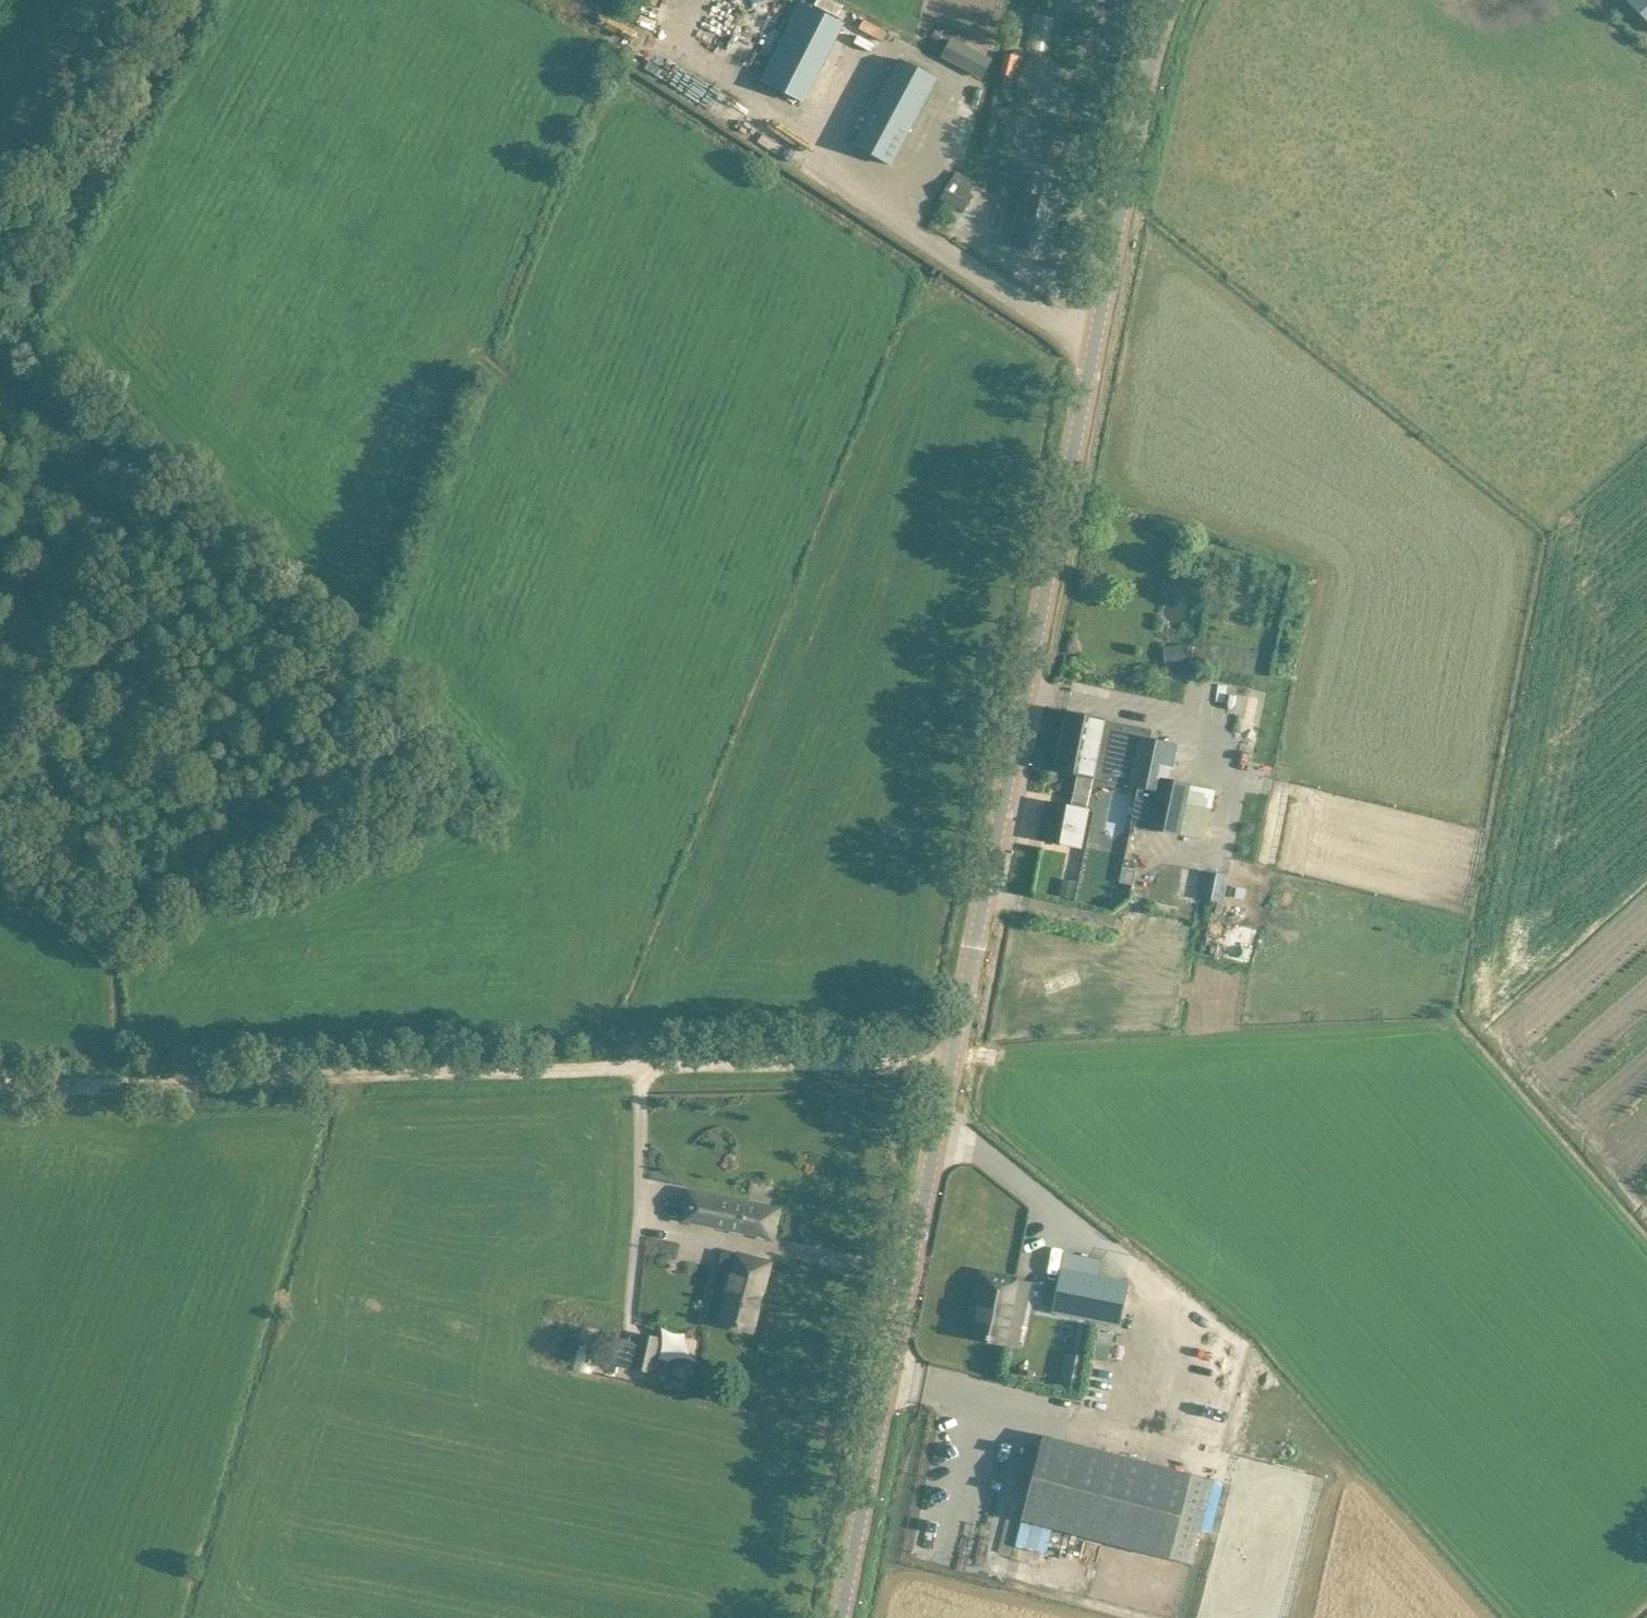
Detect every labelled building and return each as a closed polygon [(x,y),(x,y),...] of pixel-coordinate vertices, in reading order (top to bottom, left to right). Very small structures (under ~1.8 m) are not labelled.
[(1646,20),(1646,0),(1627,0),(1646,20)] [(801,2),(760,81),(804,104),(844,24),(801,2)] [(952,39),(943,56),(982,77),(991,59),(952,39)] [(1014,77),(1019,57),(1005,53),(1000,74),(1014,77)] [(855,144),(892,164),(937,79),(899,59),(855,144)] [(773,142),(776,159),(791,156),(787,139),(773,142)] [(953,179),(942,197),(964,212),(974,195),(971,192),(976,184),(957,172),(953,179)] [(1010,245),(1024,248),(1046,252),(1052,222),(1056,223),(1060,202),(1046,199),(1049,185),(1009,177),(1005,197),(1020,200),(1010,245)] [(1165,649),(1167,666),(1187,663),(1185,646),(1165,649)] [(1066,712),(1061,740),(1115,751),(1113,764),(1131,768),(1127,785),(1138,787),(1131,825),(1204,839),(1215,790),(1191,785),(1191,783),(1169,780),(1176,744),(1137,737),(1138,730),(1119,726),(1119,723),(1105,720),(1066,712)] [(1048,803),(1041,839),(1079,847),(1086,810),(1048,803)] [(1124,868),(1121,882),(1133,885),(1136,870),(1124,868)] [(1200,899),(1224,903),(1229,875),(1205,871),(1200,899)] [(1063,884),(1060,897),(1073,899),(1075,887),(1063,884)] [(778,1210),(710,1196),(704,1224),(773,1238),(778,1210)] [(1101,1261),(1066,1254),(1054,1312),(1119,1325),(1127,1282),(1098,1276),(1101,1261)] [(770,1263),(738,1255),(726,1301),(713,1298),(707,1318),(752,1331),(770,1263)] [(1017,1279),(982,1272),(976,1302),(980,1303),(973,1337),(1018,1346),(1022,1325),(1008,1322),(1017,1279)] [(653,1374),(661,1337),(641,1332),(639,1343),(608,1335),(602,1362),(653,1374)] [(1097,1333),(1092,1360),(1107,1363),(1112,1335),(1097,1333)] [(683,1360),(677,1364),(675,1370),(679,1376),(685,1378),(691,1374),(693,1368),(689,1362),(683,1360)] [(1066,1373),(1063,1389),(1077,1392),(1081,1376),(1066,1373)] [(1022,1520),(1043,1525),(1191,1564),(1214,1479),(1065,1441),(1044,1435),(1022,1520)]
